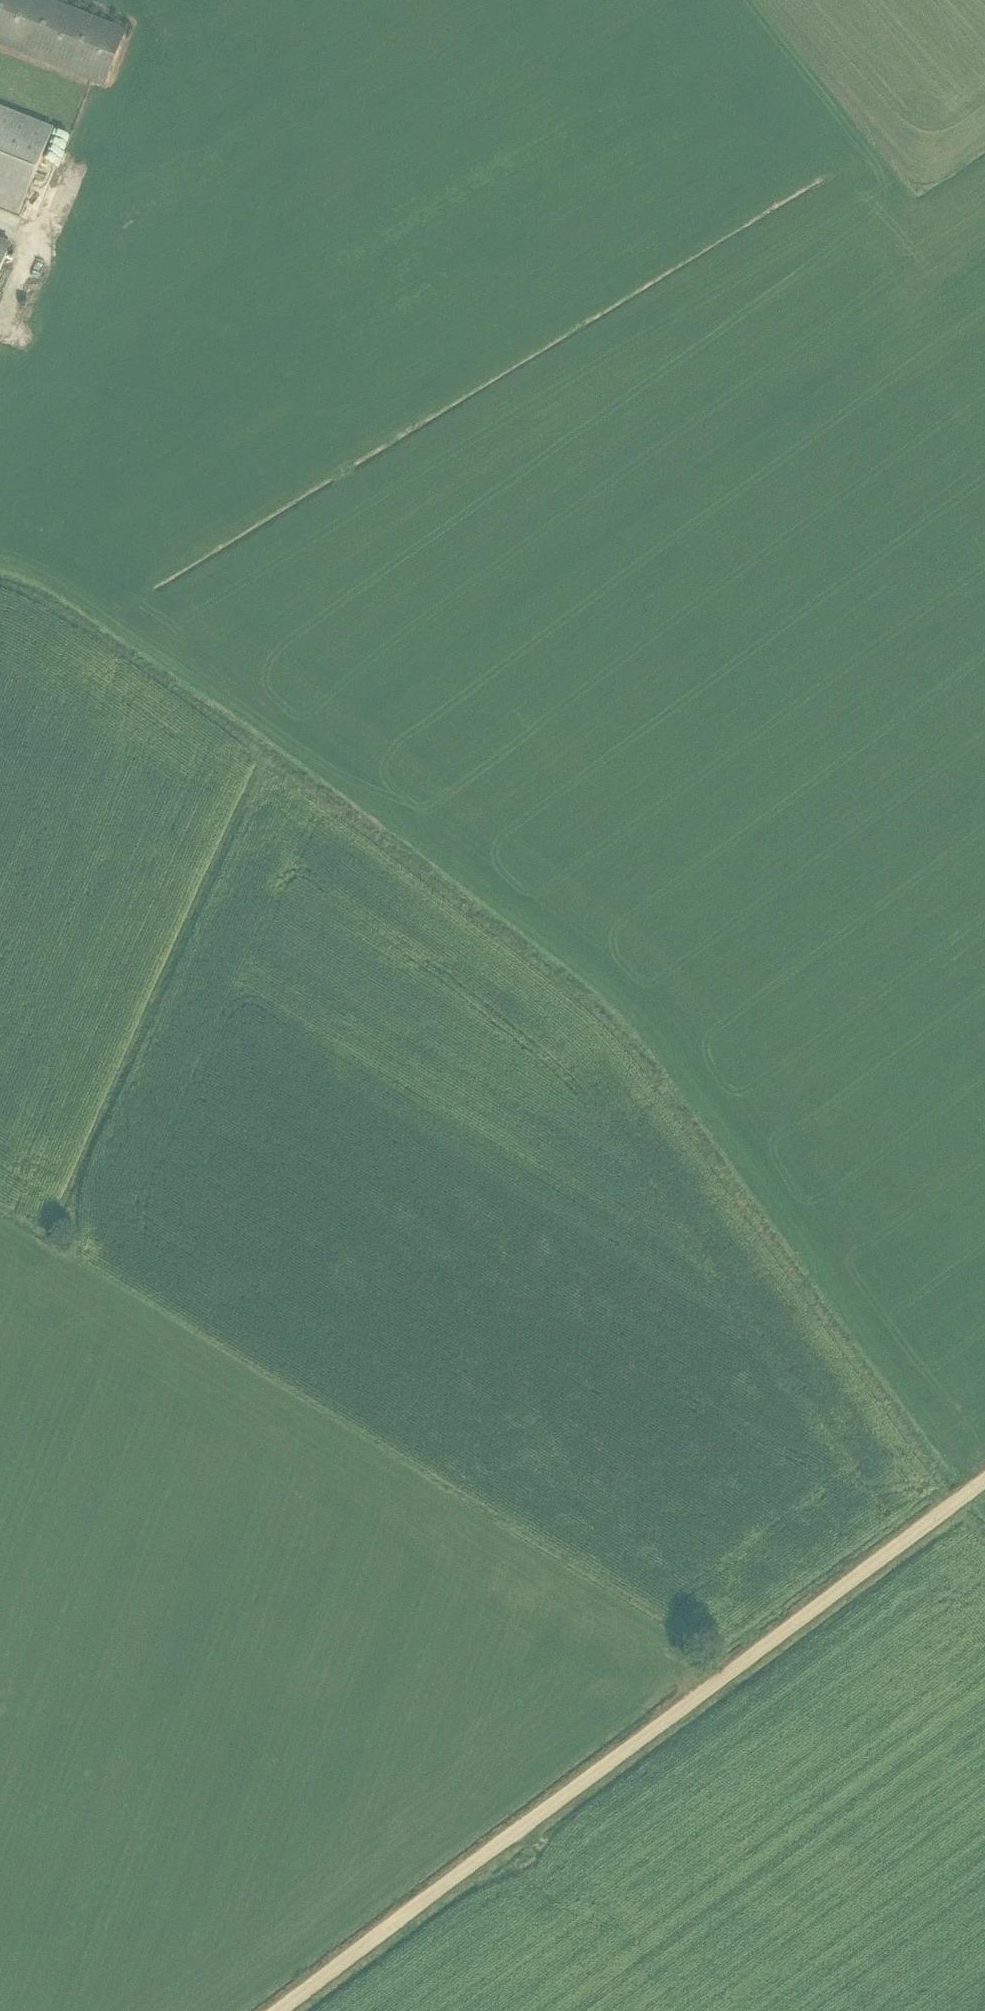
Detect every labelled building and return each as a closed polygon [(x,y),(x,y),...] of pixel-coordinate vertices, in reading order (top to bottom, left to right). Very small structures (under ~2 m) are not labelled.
[(39,0),(0,0),(0,45),(105,86),(125,34),(39,0)] [(0,108),(0,211),(19,218),(54,129),(0,108)] [(14,245),(0,239),(0,281),(14,245)]
